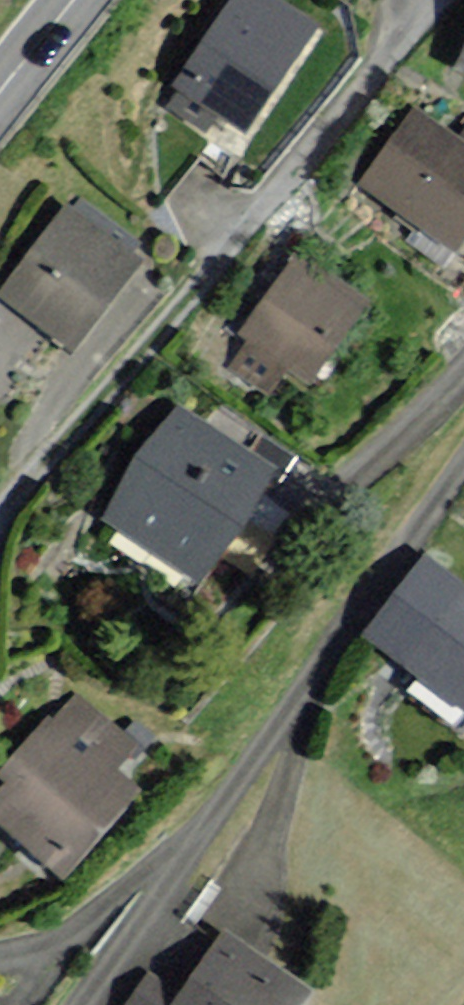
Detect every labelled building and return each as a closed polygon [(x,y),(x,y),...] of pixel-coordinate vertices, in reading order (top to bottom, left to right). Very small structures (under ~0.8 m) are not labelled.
[(279,0),(220,0),(171,75),(249,126),(316,24),(279,0)] [(413,106),(360,182),(458,249),(463,241),(463,141),(413,106)] [(136,260),(68,210),(7,292),(76,342),(136,260)] [(373,302),(294,248),(238,330),(246,335),(226,365),(266,393),(285,365),(316,386),(373,302)] [(276,466),(178,403),(104,518),(202,581),(276,466)] [(424,553),(363,633),(463,709),(463,584),(424,553)] [(74,696),(5,773),(14,781),(0,797),(0,816),(60,869),(134,786),(110,765),(129,745),(74,696)] [(226,926),(178,992),(149,971),(124,1004),(301,1004),(312,990),(226,926)]
